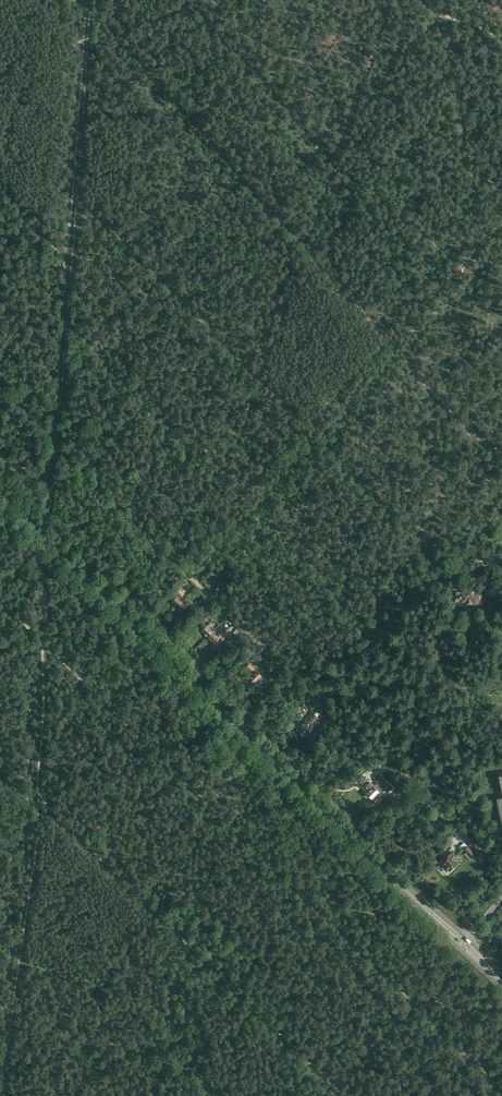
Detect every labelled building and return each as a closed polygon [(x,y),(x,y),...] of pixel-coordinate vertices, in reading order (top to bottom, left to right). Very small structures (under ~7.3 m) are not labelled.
[(222,587),(218,583),(214,588),(218,591),(222,587)] [(486,595),(490,599),(498,593),(494,588),(486,595)] [(474,592),(469,592),(469,594),(462,593),(461,602),(466,602),(465,604),(473,605),(473,603),(480,604),(481,595),(473,594),(474,592)] [(179,594),(176,597),(171,602),(177,607),(181,602),(179,599),(181,596),(179,594)] [(187,601),(184,604),(181,602),(177,607),(182,612),(189,604),(187,601)] [(203,610),(205,613),(207,611),(209,613),(213,609),(209,604),(203,610)] [(209,622),(206,626),(201,631),(207,637),(212,632),(208,628),(211,625),(209,622)] [(220,633),(217,636),(212,632),(207,637),(214,643),(219,638),(221,635),(220,633)] [(248,670),(252,674),(249,678),(254,683),(261,676),(251,666),(248,670)] [(299,726),(307,734),(314,727),(310,723),(314,720),(310,715),(299,726)] [(321,732),(324,730),(328,725),(324,721),(317,728),(321,732)] [(375,795),(377,797),(381,793),(379,791),(383,787),(378,783),(374,786),(370,782),(365,786),(370,791),(367,793),(372,799),(375,795)] [(470,856),(474,852),(469,846),(464,851),(465,851),(463,852),(466,855),(467,854),(470,856)] [(454,858),(455,857),(456,856),(453,852),(450,854),(442,862),(445,865),(442,868),(446,872),(449,870),(454,866),(455,868),(459,864),(457,863),(458,862),(454,858)]
